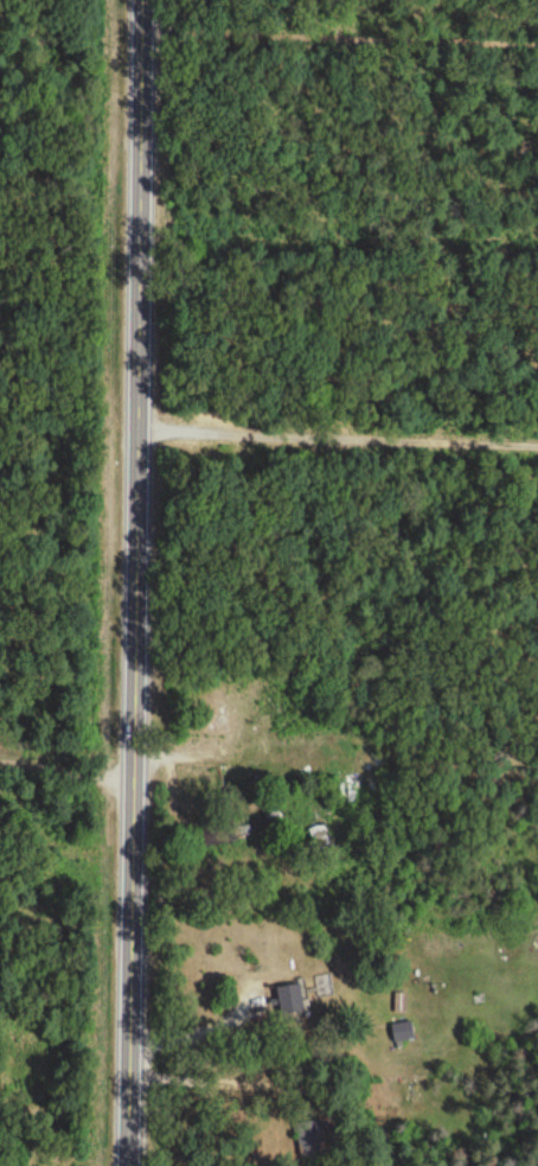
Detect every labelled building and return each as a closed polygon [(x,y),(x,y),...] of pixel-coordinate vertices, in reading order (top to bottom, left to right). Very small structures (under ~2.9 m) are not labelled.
[(248,818),(202,827),(207,850),(253,841),(248,818)] [(312,833),(316,846),(327,843),(323,830),(312,833)] [(278,991),(285,1026),(308,1021),(302,987),(278,991)] [(406,1015),(406,998),(397,998),(397,1015),(406,1015)] [(415,1026),(395,1026),(395,1044),(415,1044),(415,1026)]
